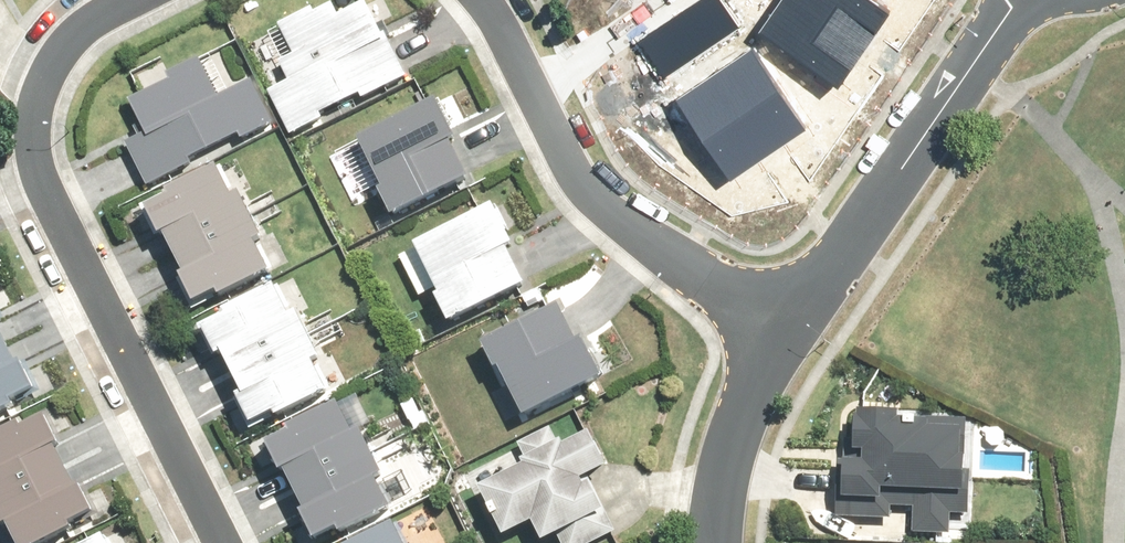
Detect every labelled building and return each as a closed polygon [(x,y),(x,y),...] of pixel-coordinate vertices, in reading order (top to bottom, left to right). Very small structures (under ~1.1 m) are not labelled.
[(394,18),(386,0),(379,0),(361,8),(359,2),(336,13),(332,3),(309,14),(307,9),(273,25),(288,57),(273,64),(282,82),(265,91),(287,136),(323,119),(320,112),(354,96),(357,102),(400,82),(374,27),(394,18)] [(638,42),(662,78),(737,28),(719,0),(703,0),(638,42)] [(761,32),(840,87),(891,16),(869,0),(784,0),(761,32)] [(139,189),(186,166),(183,160),(233,136),(235,141),(270,124),(248,80),(238,84),(220,49),(121,98),(139,135),(117,145),(139,189)] [(752,50),(676,100),(729,179),(805,129),(752,50)] [(348,140),(372,186),(365,190),(380,220),(460,180),(441,142),(446,140),(426,101),(348,140)] [(177,250),(253,213),(242,190),(234,193),(220,164),(170,188),(172,192),(149,203),(163,233),(168,231),(177,250)] [(392,255),(416,302),(424,298),(439,328),(519,288),(500,250),(506,247),(485,208),(392,255)] [(223,293),(272,269),(257,239),(264,235),(253,213),(177,250),(188,271),(183,273),(197,301),(221,289),(223,293)] [(233,366),(308,328),(297,305),(289,309),(275,280),(226,304),(227,307),(204,319),(219,348),(223,346),(233,366)] [(472,345),(498,391),(489,395),(504,421),(512,417),(513,421),(584,381),(590,379),(569,342),(549,303),(472,345)] [(9,341),(0,323),(0,345),(9,341)] [(279,409),(328,385),(313,354),(320,351),(308,328),(233,366),(243,387),(239,389),(252,416),(277,405),(279,409)] [(0,345),(0,410),(15,403),(13,399),(37,388),(22,358),(18,360),(9,341),(0,345)] [(295,483),(371,445),(359,422),(352,426),(337,397),(288,421),(290,424),(266,436),(281,465),(285,463),(295,483)] [(857,464),(834,464),(833,501),(854,501),(854,518),(886,520),(886,505),(908,506),(907,532),(946,534),(947,514),(964,514),(966,472),(962,472),(964,422),(891,418),(891,412),(849,409),(848,422),(846,422),(844,453),(857,453),(857,464)] [(0,431),(0,497),(68,464),(58,443),(62,441),(49,413),(25,425),(23,421),(0,431)] [(594,464),(581,434),(553,447),(547,432),(517,445),(521,455),(512,460),(514,465),(470,485),(493,537),(522,525),(531,542),(536,542),(554,535),(557,542),(594,542),(625,529),(626,528),(628,527),(629,526),(631,525),(633,524),(635,523),(636,521),(637,520),(639,519),(640,517),(641,515),(642,514),(643,512),(644,511),(645,509),(646,507),(647,505),(647,503),(647,502),(648,499),(649,498),(649,496),(649,494),(649,492),(649,490),(649,488),(649,486),(648,484),(648,482),(648,481),(647,478),(647,476),(646,475),(645,473),(644,471),(594,464)] [(341,526),(390,502),(375,471),(382,468),(371,445),(295,483),(305,504),(301,506),(315,533),(339,522),(341,526)] [(0,497),(0,518),(3,524),(11,520),(22,542),(39,542),(74,526),(73,523),(96,512),(82,482),(78,484),(68,464),(0,497)] [(396,520),(348,542),(407,542),(396,520)] [(99,535),(93,538),(83,542),(103,542),(99,535)]
